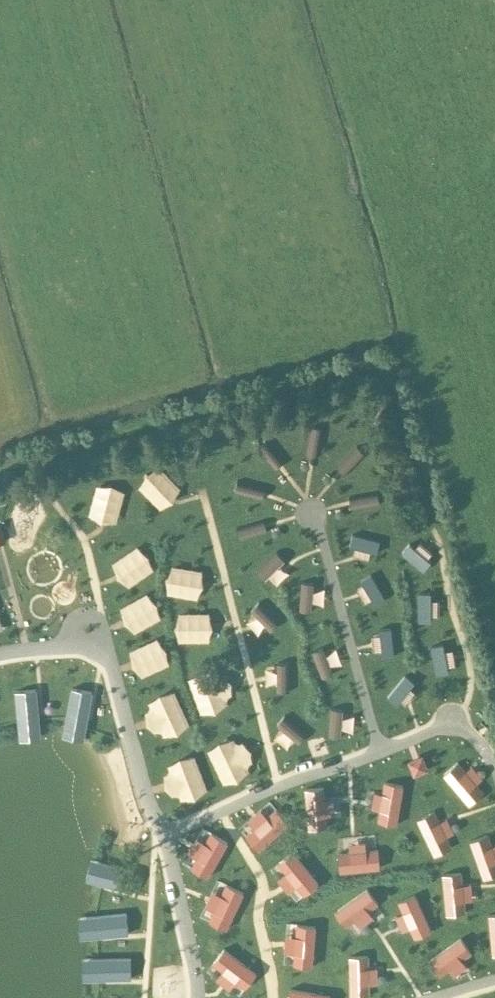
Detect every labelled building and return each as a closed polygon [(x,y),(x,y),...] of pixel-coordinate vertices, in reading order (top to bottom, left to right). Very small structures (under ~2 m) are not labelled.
[(312,426),(308,450),(319,452),(324,428),(312,426)] [(266,439),(257,447),(273,466),(282,458),(266,439)] [(357,446),(340,464),(349,472),(366,455),(357,446)] [(157,469),(142,485),(164,508),(180,492),(157,469)] [(238,480),(235,492),(258,498),(261,486),(238,480)] [(100,486),(92,518),(113,523),(121,492),(100,486)] [(377,492),(353,496),(355,508),(380,504),(377,492)] [(260,521),(236,527),(240,539),(263,532),(260,521)] [(356,535),(354,547),(377,553),(380,542),(356,535)] [(409,544),(402,552),(424,570),(431,562),(409,544)] [(139,549),(113,567),(125,585),(152,566),(139,549)] [(273,554),(256,571),(265,580),(282,563),(273,554)] [(172,569),(168,590),(200,595),(204,574),(172,569)] [(371,574),(361,580),(375,604),(385,599),(371,574)] [(302,582),(299,610),(311,611),(313,583),(302,582)] [(431,593),(419,593),(419,622),(431,621),(431,593)] [(148,596),(120,612),(131,631),(159,615),(148,596)] [(259,602),(251,610),(271,630),(279,621),(259,602)] [(212,616),(179,616),(179,638),(212,638),(212,616)] [(391,628),(379,629),(382,657),(394,656),(391,628)] [(159,641),(129,655),(138,674),(168,661),(159,641)] [(443,644),(432,646),(437,674),(448,672),(443,644)] [(323,647),(312,651),(322,677),(333,673),(323,647)] [(289,663),(278,663),(278,691),(289,691),(289,663)] [(212,670),(192,678),(205,712),(225,704),(222,696),(231,693),(231,691),(233,690),(228,676),(225,676),(224,675),(215,678),(212,670)] [(406,675),(388,697),(397,704),(415,682),(406,675)] [(72,688),(66,724),(77,726),(88,727),(94,692),(83,690),(72,688)] [(27,690),(16,691),(19,727),(30,726),(41,725),(38,689),(27,690)] [(147,715),(144,716),(151,730),(153,729),(154,731),(163,727),(167,734),(186,725),(171,692),(151,701),(155,709),(146,713),(147,715)] [(331,708),(329,737),(340,737),(343,709),(331,708)] [(284,715),(277,724),(299,742),(306,733),(284,715)] [(231,740),(211,749),(227,781),(246,772),(243,765),(252,760),(251,759),(253,758),(246,743),(244,744),(243,743),(234,747),(231,740)] [(426,755),(415,755),(415,768),(426,768),(426,755)] [(166,777),(163,778),(169,793),(171,792),(172,794),(181,790),(184,798),(204,791),(192,757),(171,764),(174,772),(165,776),(166,777)] [(458,762),(444,774),(470,804),(484,793),(458,762)] [(385,782),(378,822),(396,825),(403,785),(385,782)] [(323,787),(305,789),(309,829),(327,827),(323,787)] [(276,809),(246,835),(258,849),(288,822),(276,809)] [(434,811),(418,819),(435,855),(452,848),(434,811)] [(212,833),(192,868),(208,877),(227,842),(212,833)] [(471,841),(485,879),(494,875),(494,855),(488,835),(471,841)] [(378,849),(338,853),(340,871),(380,867),(378,849)] [(293,852),(279,863),(304,894),(318,882),(293,852)] [(104,862),(98,883),(133,892),(136,882),(139,871),(104,862)] [(461,873),(443,875),(447,915),(465,913),(461,873)] [(210,920),(210,921),(227,928),(243,892),(227,884),(210,920)] [(367,889),(335,912),(345,927),(378,903),(367,889)] [(415,894),(398,902),(415,938),(432,930),(415,894)] [(127,911),(91,915),(93,937),(129,933),(128,922),(127,911)] [(297,925),(294,965),(312,966),(316,926),(297,925)] [(461,938),(428,961),(439,976),(472,953),(461,938)] [(225,948),(214,963),(245,987),(256,973),(225,948)] [(368,956),(350,956),(351,996),(369,996),(368,956)] [(131,957),(95,957),(96,980),(132,979),(132,968),(131,957)] [(289,997),(330,997),(330,995),(291,989),(289,997)]
